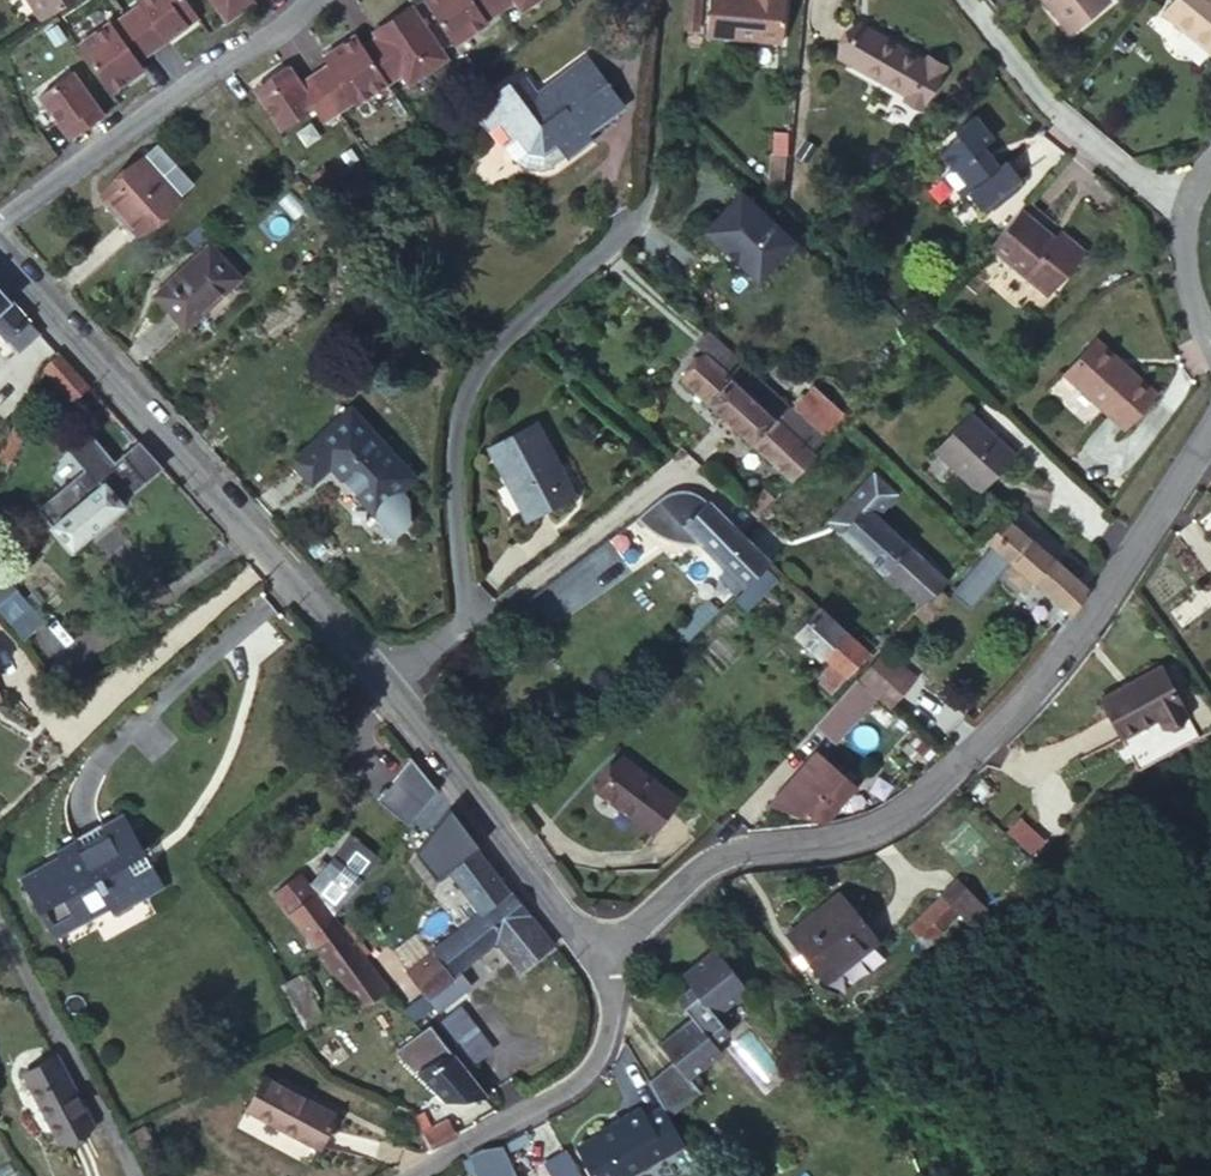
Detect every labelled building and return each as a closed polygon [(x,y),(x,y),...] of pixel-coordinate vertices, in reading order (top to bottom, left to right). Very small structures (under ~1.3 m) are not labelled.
[(38,21),(71,0),(24,0),(38,21)] [(190,8),(185,0),(135,0),(139,5),(125,15),(150,50),(185,25),(179,16),(190,8)] [(225,20),(243,7),(238,0),(211,0),(225,20)] [(548,0),(428,0),(457,49),(518,12),(521,16),(548,0)] [(708,37),(782,44),(787,0),(711,0),(708,37)] [(1068,35),(1110,2),(1108,0),(1041,0),(1068,35)] [(1162,15),(1210,53),(1210,0),(1174,0),(1162,15)] [(407,92),(453,63),(416,6),(363,39),(362,38),(299,78),(293,68),(255,92),(284,138),(318,116),(326,129),(401,83),(407,92)] [(196,17),(190,8),(179,16),(185,25),(196,17)] [(698,12),(686,11),(684,35),(695,36),(698,12)] [(136,60),(150,50),(125,15),(111,25),(109,22),(77,45),(102,80),(113,73),(121,84),(142,69),(136,60)] [(921,112),(946,68),(929,58),(925,64),(858,24),(839,58),(907,96),(903,102),(921,112)] [(505,75),(479,95),(532,161),(537,162),(544,160),(561,149),(563,153),(590,133),(584,126),(619,99),(582,48),(534,84),(521,69),(508,80),(505,75)] [(38,95),(61,127),(69,138),(101,114),(70,72),(38,95)] [(113,73),(102,80),(111,91),(121,84),(113,73)] [(532,161),(479,95),(468,103),(498,144),(501,142),(509,153),(515,158),(522,160),(532,161)] [(983,211),(1021,179),(1007,162),(1001,168),(986,148),(995,141),(977,118),(957,134),(962,140),(943,155),(955,171),(946,179),(962,199),(968,195),(983,211)] [(122,207),(142,229),(190,184),(155,145),(99,196),(115,213),(122,207)] [(740,196),(704,233),(722,250),(739,266),(757,282),(792,245),(740,196)] [(131,240),(142,229),(122,207),(115,213),(111,217),(131,240)] [(1021,213),(991,248),(1048,297),(1085,253),(1062,233),(1055,241),(1021,213)] [(191,246),(208,231),(200,221),(182,237),(191,246)] [(183,327),(237,278),(207,245),(153,294),(183,327)] [(739,266),(722,250),(719,254),(735,270),(739,266)] [(7,342),(29,321),(0,289),(0,334),(7,342)] [(40,333),(29,321),(7,342),(18,353),(40,333)] [(718,340),(708,331),(672,369),(682,378),(718,340)] [(790,480),(813,455),(808,450),(821,436),(812,429),(793,411),(718,340),(682,378),(790,480)] [(1126,433),(1155,398),(1097,345),(1066,380),(1126,433)] [(86,385),(58,353),(43,368),(71,398),(86,385)] [(814,389),(793,411),(812,429),(833,406),(814,389)] [(845,417),(833,406),(812,429),(821,436),(824,439),(845,417)] [(292,460),(311,481),(330,464),(373,512),(412,476),(349,408),(292,460)] [(980,493),(1015,455),(972,414),(937,452),(980,493)] [(16,418),(5,439),(0,448),(0,459),(7,463),(28,425),(16,418)] [(572,493),(563,475),(555,480),(550,470),(558,465),(534,423),(488,448),(525,518),(572,493)] [(90,464),(38,508),(73,549),(125,505),(90,464)] [(555,480),(563,475),(558,465),(550,470),(555,480)] [(827,520),(920,607),(936,590),(945,579),(876,513),(896,491),(872,470),(827,520)] [(764,489),(747,510),(755,517),(773,498),(764,489)] [(750,576),(768,560),(768,559),(740,532),(706,499),(694,511),(683,500),(663,519),(674,531),(680,523),(742,584),(750,576)] [(1009,523),(991,544),(1011,562),(1012,563),(1032,580),(1066,611),(1085,586),(1009,523)] [(991,544),(950,592),(970,608),(1011,562),(991,544)] [(1027,587),(1032,580),(1012,563),(1007,570),(1007,577),(1020,588),(1027,587)] [(15,592),(0,573),(0,602),(15,592)] [(765,591),(750,576),(742,584),(733,593),(729,597),(744,612),(765,591)] [(710,596),(720,606),(729,597),(733,593),(720,582),(708,594),(710,596)] [(46,622),(19,590),(0,606),(0,610),(26,640),(46,622)] [(936,590),(920,607),(931,617),(947,599),(936,590)] [(672,635),(682,644),(715,612),(720,606),(710,596),(672,635)] [(830,692),(868,651),(817,606),(792,633),(818,657),(821,654),(831,662),(821,672),(825,675),(818,682),(830,692)] [(931,617),(920,607),(914,614),(925,623),(931,617)] [(917,678),(886,649),(856,679),(875,696),(876,695),(890,708),(917,678)] [(1157,664),(1095,698),(1118,738),(1154,717),(1158,725),(1183,711),(1157,664)] [(855,678),(814,723),(834,741),(875,696),(856,679),(855,678)] [(912,758),(924,747),(913,736),(902,748),(912,758)] [(770,803),(824,820),(855,784),(816,749),(770,803)] [(650,831),(676,796),(622,754),(595,788),(650,831)] [(143,850),(121,810),(53,849),(76,888),(94,879),(114,915),(132,905),(129,899),(142,892),(145,898),(164,888),(149,862),(142,866),(136,855),(143,850)] [(1037,857),(1050,841),(1022,818),(1009,834),(1037,857)] [(479,911),(506,890),(474,845),(446,867),(479,911)] [(309,868),(298,875),(331,919),(340,908),(309,868)] [(331,919),(298,875),(273,895),(359,1004),(382,987),(361,959),(336,926),(331,919)] [(955,907),(970,922),(987,908),(956,876),(908,926),(925,943),(940,928),(937,926),(955,907)] [(529,913),(509,887),(506,890),(479,911),(430,950),(451,977),(425,998),(430,1005),(437,1013),(471,985),(459,971),(492,943),(529,913)] [(877,937),(840,891),(786,936),(823,982),(877,937)] [(552,944),(529,913),(492,943),(517,973),(552,944)] [(345,920),(336,926),(361,959),(370,952),(345,920)] [(674,1060),(647,1082),(662,1107),(667,1116),(700,1091),(690,1078),(722,1053),(715,1044),(730,1032),(717,1015),(748,991),(714,948),(682,974),(691,985),(676,998),(692,1017),(660,1042),(674,1060)] [(403,971),(425,998),(451,977),(430,950),(403,971)] [(298,975),(282,984),(303,1026),(321,1017),(298,975)] [(460,1007),(439,1023),(470,1066),(491,1049),(460,1007)] [(428,1024),(420,1030),(396,1050),(445,1100),(486,1093),(428,1024)] [(55,1056),(24,1072),(58,1139),(90,1123),(55,1056)] [(249,1072),(232,1104),(304,1142),(321,1109),(249,1072)] [(683,1144),(667,1116),(662,1107),(645,1116),(641,1109),(596,1134),(621,1175),(627,1175),(683,1144)] [(420,1109),(395,1123),(403,1138),(429,1124),(420,1109)] [(424,1130),(430,1147),(458,1137),(452,1120),(424,1130)] [(480,1175),(518,1175),(508,1144),(473,1155),(480,1175)] [(569,1150),(546,1162),(553,1175),(583,1175),(569,1150)]
